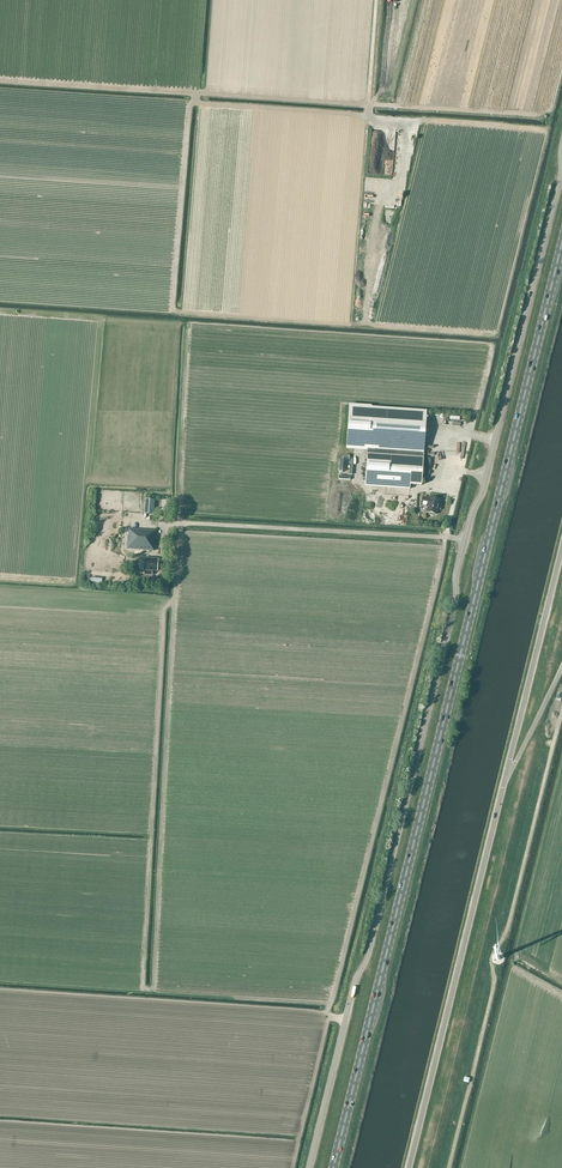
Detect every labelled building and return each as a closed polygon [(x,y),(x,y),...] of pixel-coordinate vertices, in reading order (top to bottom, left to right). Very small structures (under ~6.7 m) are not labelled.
[(399,129),(398,160),(406,160),(407,129),(399,129)] [(349,406),(347,448),(369,450),(366,482),(399,484),(410,485),(421,486),(422,484),(422,474),(428,474),(429,459),(423,459),(426,411),(385,408),(349,406)] [(436,515),(438,515),(442,500),(433,498),(432,500),(425,498),(423,506),(430,508),(429,513),(431,513),(432,514),(433,515),(434,515),(435,515),(436,515)] [(145,499),(144,513),(154,514),(155,500),(145,499)] [(128,534),(127,549),(154,551),(156,531),(130,529),(129,535),(128,534)] [(157,571),(158,559),(143,558),(143,564),(142,566),(143,566),(143,570),(144,570),(143,575),(151,576),(152,571),(157,571)]
